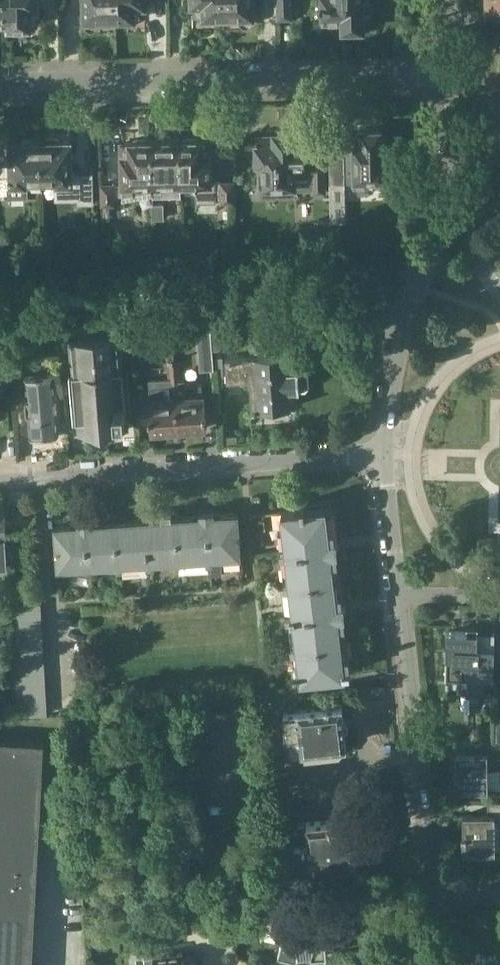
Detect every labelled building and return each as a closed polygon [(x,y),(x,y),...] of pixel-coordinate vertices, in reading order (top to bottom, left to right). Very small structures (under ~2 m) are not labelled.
[(35,25),(34,11),(36,11),(36,0),(6,0),(6,20),(5,20),(5,26),(9,26),(11,26),(15,31),(25,30),(28,26),(30,26),(35,25)] [(116,22),(115,0),(84,0),(85,23),(85,24),(86,26),(88,28),(89,28),(91,29),(92,29),(94,28),(96,27),(97,26),(98,24),(98,22),(116,22)] [(116,22),(127,22),(131,17),(142,17),(142,5),(144,5),(144,0),(115,0),(116,22)] [(222,0),(192,0),(192,4),(194,4),(195,16),(207,16),(211,20),(222,20),(222,0)] [(222,20),(240,20),(240,21),(241,23),(243,25),(246,25),(248,25),(250,24),(252,21),(253,19),(252,0),(222,0),(222,20)] [(278,18),(292,18),(292,0),(278,0),(278,18)] [(369,0),(324,0),(324,2),(322,2),(322,5),(324,5),(324,21),(345,20),(345,34),(363,33),(363,8),(369,8),(369,0)] [(488,11),(499,11),(499,0),(488,0),(488,11)] [(343,136),(330,136),(331,185),(332,225),(345,225),(344,185),(344,183),(354,182),(354,185),(369,185),(369,179),(389,179),(388,159),(386,159),(386,136),(380,136),(380,130),(363,131),(363,136),(354,137),(354,139),(343,139),(343,137),(343,136)] [(294,193),(313,193),(326,192),(326,165),(306,165),(305,133),(275,133),(275,135),(257,135),(257,161),(261,161),(261,181),(259,181),(259,190),(263,194),(294,194),(294,193)] [(182,192),(181,139),(172,139),(170,136),(161,136),(160,139),(150,139),(151,192),(164,192),(182,192)] [(92,202),(92,174),(71,174),(71,141),(60,141),(56,138),(47,138),(44,142),(41,142),(42,180),(57,180),(57,182),(60,182),(60,196),(79,196),(79,202),(92,202)] [(210,194),(209,141),(196,141),(196,138),(181,139),(182,192),(192,192),(192,195),(210,194)] [(41,142),(37,142),(34,139),(26,139),(21,142),(11,143),(11,176),(0,176),(0,196),(4,196),(4,189),(26,189),(25,180),(42,180),(41,142)] [(151,192),(150,139),(134,140),(134,143),(121,143),(122,183),(101,184),(101,205),(114,205),(113,192),(118,192),(118,203),(151,198),(151,192)] [(221,181),(221,200),(221,201),(233,201),(233,181),(221,181)] [(162,204),(152,204),(152,218),(162,218),(162,204)] [(244,318),(215,320),(215,321),(216,332),(217,347),(223,347),(243,346),(248,345),(247,332),(245,333),(244,318)] [(213,369),(210,320),(198,320),(201,369),(213,369)] [(0,331),(0,352),(11,351),(11,348),(9,331),(0,331)] [(133,333),(134,345),(146,344),(145,332),(133,333)] [(71,341),(77,431),(76,431),(76,432),(129,429),(129,427),(126,427),(125,415),(127,415),(126,403),(127,403),(126,387),(124,387),(121,337),(121,336),(68,340),(68,341),(71,341)] [(293,352),(225,356),(227,378),(250,377),(252,408),(296,405),(295,390),(305,389),(309,385),(308,372),(305,368),(294,368),(293,352)] [(175,359),(168,359),(169,370),(181,369),(181,358),(175,359)] [(151,399),(149,399),(151,431),(180,429),(177,380),(182,380),(181,369),(169,370),(169,379),(150,380),(151,399)] [(53,434),(59,434),(54,374),(26,376),(27,399),(25,399),(27,414),(29,414),(30,436),(36,436),(37,440),(53,438),(53,434)] [(182,380),(177,380),(180,429),(208,427),(205,395),(203,395),(203,384),(186,385),(186,380),(182,380)] [(281,511),(289,581),(339,576),(336,550),(338,550),(336,538),(335,538),(330,500),(305,503),(305,502),(301,502),(302,508),(281,511)] [(241,555),(238,511),(222,512),(222,510),(215,510),(212,510),(212,509),(203,510),(203,511),(200,511),(200,512),(193,512),(193,514),(172,516),(175,559),(241,555)] [(124,563),(175,559),(172,516),(151,517),(151,516),(142,517),(142,518),(121,519),(124,563)] [(90,518),(81,518),(81,519),(78,519),(78,520),(71,520),(71,523),(54,524),(57,567),(124,563),(121,519),(100,521),(100,518),(93,519),(93,518),(90,518)] [(221,563),(210,564),(211,573),(222,573),(221,563)] [(289,581),(295,645),(347,639),(344,614),(345,614),(344,602),(342,602),(339,576),(289,581)] [(41,614),(41,604),(12,605),(12,615),(41,614)] [(12,615),(13,628),(42,626),(41,614),(12,615)] [(14,640),(43,638),(42,626),(13,628),(14,640)] [(478,631),(477,631),(477,636),(468,635),(468,631),(447,630),(447,631),(451,631),(451,647),(447,647),(446,679),(458,679),(458,693),(484,693),(485,679),(494,679),(494,678),(490,678),(490,661),(494,661),(495,636),(495,631),(494,631),(494,636),(478,635),(478,631)] [(14,640),(15,652),(43,650),(43,638),(14,640)] [(335,674),(345,673),(345,669),(351,668),(351,664),(350,664),(347,639),(295,645),(299,678),(324,675),(324,676),(335,675),(335,674)] [(15,652),(15,664),(44,663),(43,650),(15,652)] [(15,664),(16,677),(45,675),(44,663),(15,664)] [(16,677),(17,689),(46,687),(45,675),(16,677)] [(17,689),(18,701),(46,699),(46,687),(17,689)] [(46,699),(18,701),(18,716),(47,715),(46,699)] [(347,744),(343,704),(275,711),(276,723),(286,721),(288,736),(290,736),(288,738),(291,754),(293,757),(302,756),(305,753),(306,759),(338,756),(345,748),(345,745),(347,744)] [(485,726),(485,739),(499,739),(499,726),(485,726)] [(44,741),(0,738),(0,964),(32,964),(44,741)] [(482,742),(482,754),(458,755),(458,775),(455,774),(457,791),(488,791),(488,759),(499,759),(499,742),(482,742)] [(289,771),(268,773),(269,782),(265,783),(266,790),(291,788),(289,771)] [(463,817),(463,836),(461,836),(463,854),(494,853),(493,821),(499,821),(499,805),(487,805),(488,817),(463,817)] [(298,867),(298,870),(312,868),(312,869),(314,869),(355,865),(357,865),(352,817),(308,821),(308,822),(299,823),(295,827),(296,841),(296,842),(296,846),(290,847),(291,851),(285,852),(286,860),(282,861),(283,868),(286,868),(298,867)] [(284,899),(285,911),(308,910),(307,897),(284,899)] [(307,924),(287,919),(278,954),(298,959),(299,955),(311,953),(311,957),(327,955),(324,922),(307,924)] [(195,963),(184,964),(182,952),(144,957),(144,964),(196,964),(195,963)]
